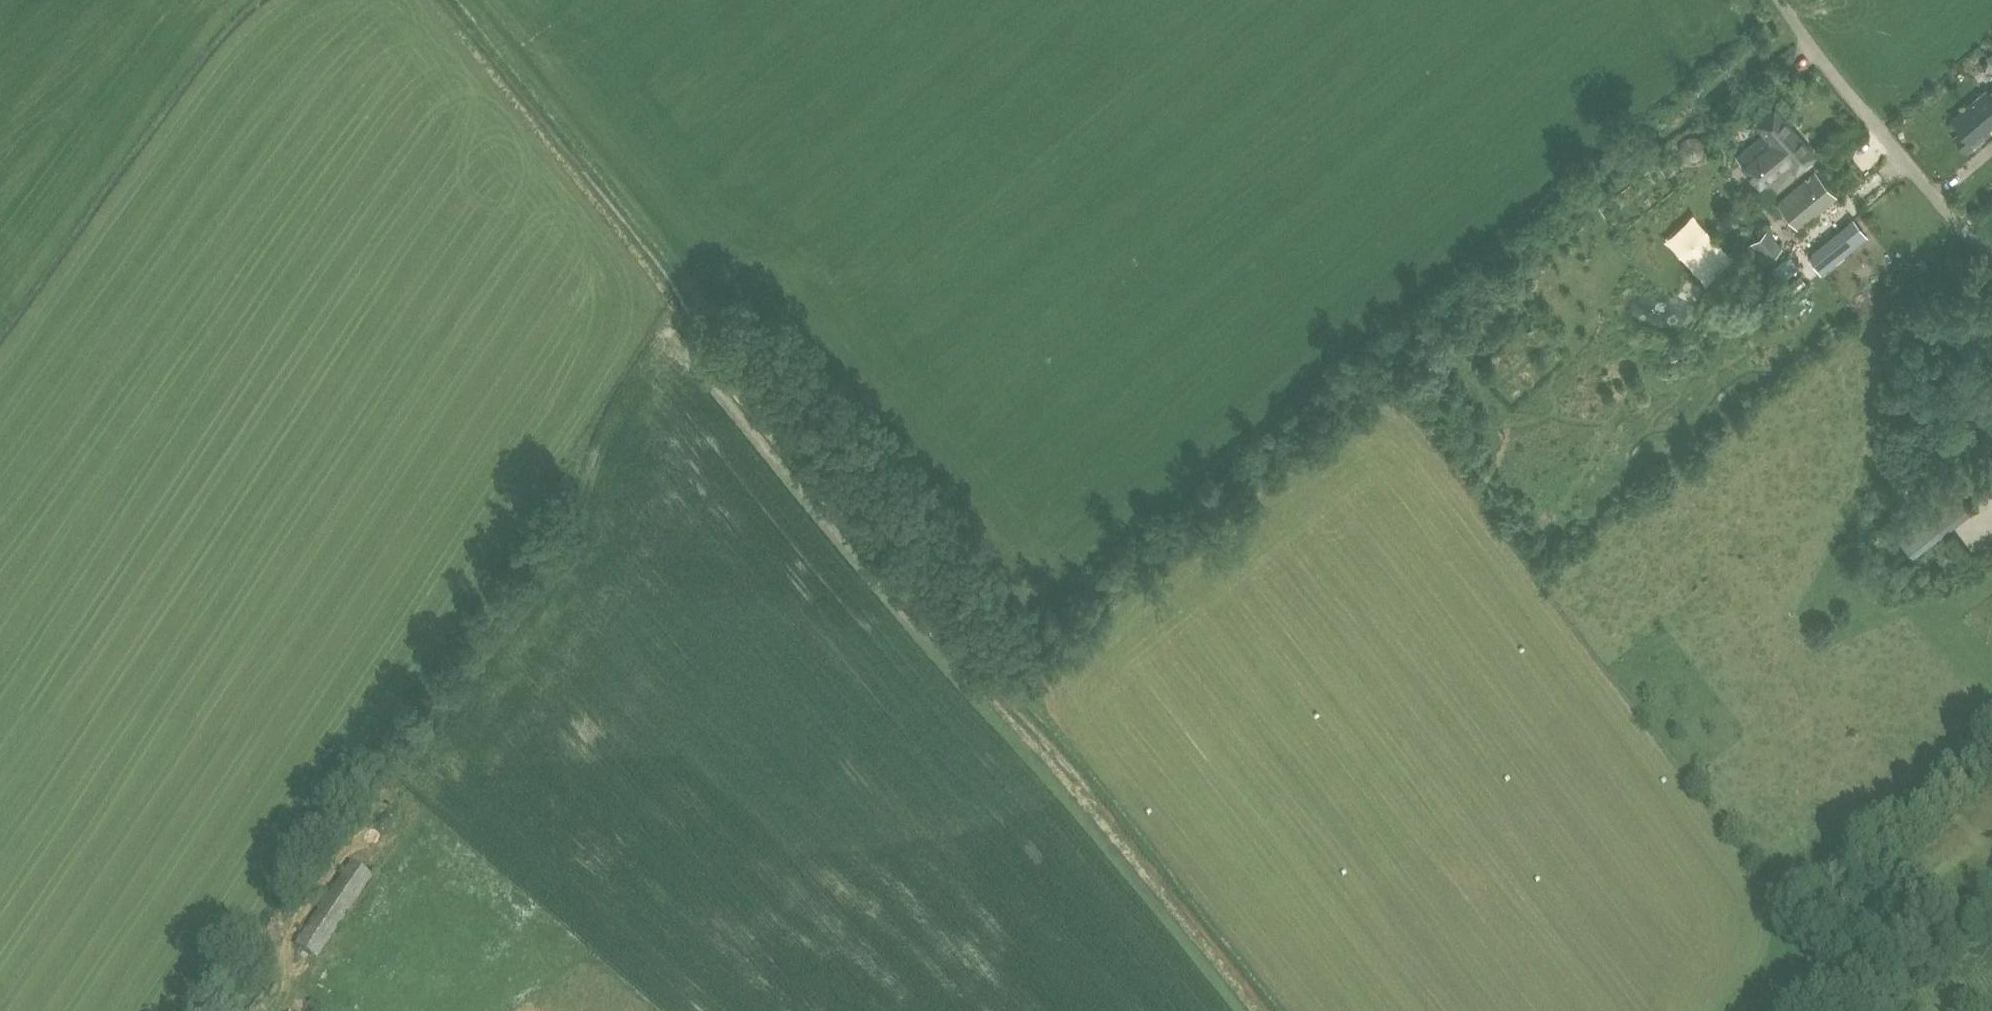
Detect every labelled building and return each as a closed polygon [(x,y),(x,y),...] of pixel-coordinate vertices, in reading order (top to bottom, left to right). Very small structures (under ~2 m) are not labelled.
[(1968,150),(1988,133),(1985,130),(1991,124),(1991,88),(1989,90),(1988,88),(1955,116),(1965,128),(1956,135),(1968,150)] [(1736,155),(1768,192),(1814,153),(1775,107),(1757,122),(1765,131),(1736,155)] [(1692,159),(1695,160),(1698,159),(1701,157),(1704,154),(1705,152),(1706,151),(1706,148),(1706,146),(1706,143),(1705,141),(1702,138),(1700,137),(1698,136),(1695,135),(1693,135),(1691,135),(1688,136),(1686,138),(1682,143),(1681,146),(1681,149),(1684,155),(1687,157),(1690,159),(1692,159)] [(1776,202),(1799,229),(1837,197),(1815,170),(1776,202)] [(1807,254),(1821,271),(1868,235),(1854,217),(1807,254)] [(1770,232),(1755,244),(1767,260),(1782,248),(1770,232)] [(1771,269),(1782,282),(1801,266),(1790,253),(1771,269)] [(296,944),(318,959),(373,876),(351,861),(303,933),(296,944)]
